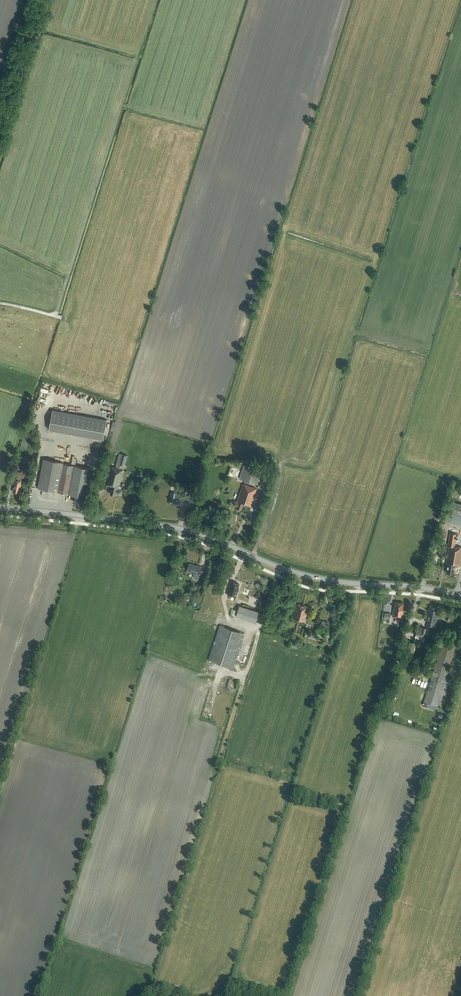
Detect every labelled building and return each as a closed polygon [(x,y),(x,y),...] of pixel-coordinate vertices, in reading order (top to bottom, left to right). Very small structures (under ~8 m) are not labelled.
[(104,440),(107,419),(53,409),(49,430),(104,440)] [(123,469),(127,455),(119,453),(115,467),(111,466),(109,472),(106,471),(103,481),(106,482),(106,484),(112,486),(110,493),(115,495),(115,494),(116,492),(121,494),(122,490),(120,489),(121,486),(119,486),(124,469),(123,469)] [(87,497),(92,469),(63,463),(63,462),(43,458),(38,488),(76,495),(75,502),(83,504),(84,497),(87,497)] [(258,485),(263,471),(244,465),(239,478),(258,485)] [(26,470),(22,469),(21,472),(18,471),(17,479),(15,478),(13,484),(14,484),(13,491),(19,492),(20,485),(21,486),(22,480),(21,480),(22,477),(24,478),(26,470)] [(251,506),(257,488),(243,484),(237,501),(235,500),(233,505),(237,506),(237,508),(241,509),(243,504),(251,506)] [(192,502),(193,495),(171,492),(171,498),(172,498),(172,503),(179,504),(179,500),(192,502)] [(261,510),(266,493),(261,492),(259,500),(258,500),(256,508),(261,510)] [(449,501),(447,511),(460,514),(460,504),(449,501)] [(446,512),(444,520),(460,524),(460,516),(446,512)] [(460,553),(460,547),(455,546),(457,534),(450,533),(448,545),(449,545),(446,565),(448,566),(446,572),(454,573),(455,565),(459,566),(460,553)] [(198,566),(189,563),(187,570),(194,572),(193,576),(194,578),(201,580),(204,572),(201,571),(202,566),(199,565),(198,566)] [(239,584),(233,582),(232,585),(231,585),(228,595),(236,598),(239,588),(238,588),(239,584)] [(200,595),(203,585),(198,583),(194,593),(200,595)] [(403,610),(403,603),(395,602),(395,606),(394,610),(393,609),(392,616),(403,617),(404,610),(403,610)] [(299,619),(303,605),(298,603),(296,611),(295,611),(293,618),(299,619)] [(239,605),(236,616),(256,622),(259,612),(239,605)] [(303,605),(299,619),(305,621),(307,614),(306,614),(308,606),(303,605)] [(437,614),(438,608),(430,606),(429,613),(428,612),(426,622),(428,622),(427,626),(433,628),(434,623),(436,624),(438,615),(437,614)] [(330,629),(332,623),(322,620),(320,626),(330,629)] [(233,668),(244,633),(220,625),(208,659),(233,668)] [(424,637),(426,628),(422,627),(421,631),(417,630),(415,635),(424,637)] [(413,656),(415,642),(409,641),(406,654),(413,656)] [(437,705),(456,645),(443,641),(424,701),(437,705)]
